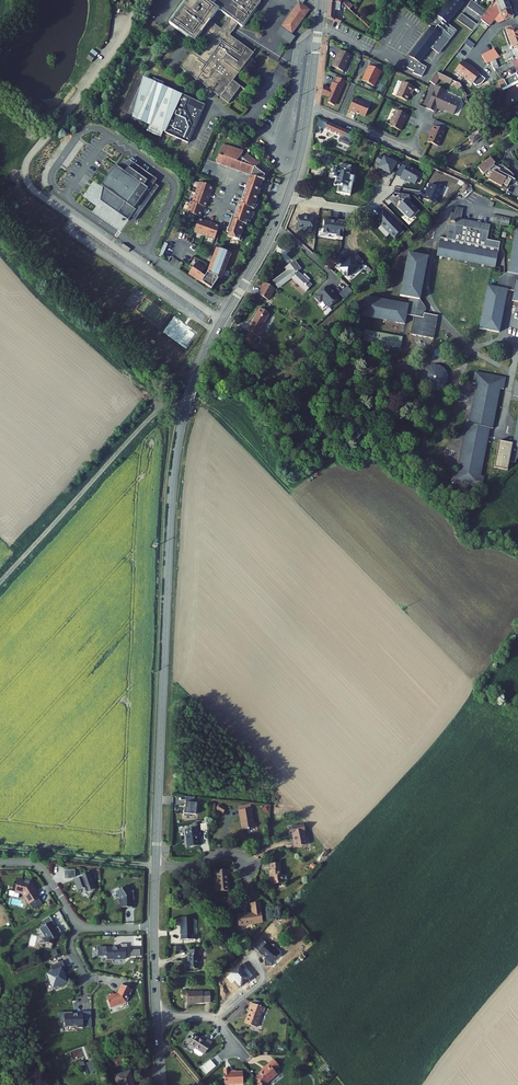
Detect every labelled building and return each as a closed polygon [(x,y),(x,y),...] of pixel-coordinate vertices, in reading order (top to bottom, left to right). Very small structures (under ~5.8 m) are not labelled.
[(211,42),(201,56),(193,50),(180,68),(228,104),(241,87),(233,81),(254,53),(230,35),(238,24),(242,27),(260,3),(257,0),(218,0),(214,6),(206,0),(187,0),(170,24),(179,30),(195,42),(201,34),(211,42)] [(328,3),(344,4),(346,6),(350,10),(352,7),(352,6),(345,1),(343,0),(329,0),(328,3)] [(459,0),(449,0),(444,5),(429,26),(431,27),(408,58),(419,63),(430,48),(433,50),(439,42),(445,47),(456,31),(447,24),(463,3),(459,0)] [(507,0),(496,0),(495,1),(492,5),(487,12),(482,18),(481,20),(489,26),(494,20),(499,23),(513,18),(507,0)] [(282,26),(293,34),(309,10),(299,3),(282,26)] [(334,17),(335,10),(340,11),(340,8),(346,8),(346,6),(344,4),(328,3),(327,18),(340,24),(342,20),(334,17)] [(404,9),(400,6),(395,13),(399,16),(404,9)] [(395,13),(392,11),(384,23),(387,25),(395,13)] [(378,31),(382,33),(387,25),(384,23),(383,23),(378,31)] [(517,26),(503,31),(508,46),(502,48),(504,53),(504,55),(512,51),(512,49),(517,46),(517,30),(517,26)] [(439,42),(433,50),(439,55),(445,47),(439,42)] [(505,59),(516,54),(517,58),(517,46),(512,49),(512,51),(504,55),(503,56),(505,59)] [(92,62),(98,52),(92,49),(86,59),(92,62)] [(499,56),(494,49),(482,55),(487,64),(500,58),(499,56)] [(337,58),(332,67),(343,72),(351,56),(339,50),(336,57),(337,58)] [(422,77),(427,67),(408,58),(404,66),(414,72),(413,73),(422,77)] [(501,79),(503,78),(500,73),(515,66),(516,69),(517,74),(517,73),(517,59),(495,70),(499,76),(501,79)] [(463,61),(455,71),(464,78),(473,66),(469,63),(468,64),(463,61)] [(366,73),(363,81),(374,87),(381,72),(369,66),(366,73)] [(477,69),(473,66),(464,78),(473,84),(481,74),(476,70),(477,69)] [(498,81),(503,91),(517,84),(517,73),(517,74),(514,75),(504,80),(503,80),(502,80),(501,80),(498,81)] [(323,86),(322,95),(330,99),(328,103),(333,105),(335,104),(345,81),(338,78),(335,84),(333,83),(331,87),(331,88),(329,89),(328,89),(323,86)] [(144,79),(140,86),(151,91),(153,86),(151,85),(152,82),(144,79)] [(189,144),(206,105),(164,87),(165,85),(153,80),(152,82),(151,85),(153,86),(151,91),(140,86),(130,111),(150,120),(148,123),(147,122),(146,124),(143,130),(162,138),(164,133),(166,133),(166,134),(189,144)] [(402,82),(396,97),(407,101),(410,94),(412,94),(415,87),(402,82)] [(436,86),(426,109),(434,112),(436,107),(443,110),(444,109),(447,111),(454,115),(459,102),(443,95),(445,90),(436,86)] [(354,98),(349,110),(355,113),(356,111),(359,112),(359,113),(366,116),(370,105),(360,101),(361,101),(354,98)] [(408,115),(396,110),(390,125),(390,127),(400,131),(404,122),(405,122),(408,115)] [(150,120),(130,111),(129,114),(146,124),(147,122),(148,123),(150,120)] [(345,145),(350,132),(328,122),(324,130),(340,137),(338,141),(339,144),(342,146),(345,145)] [(432,133),(428,142),(438,146),(445,130),(433,126),(430,132),(432,133)] [(469,138),(473,144),(483,137),(479,130),(469,138)] [(219,155),(216,163),(221,165),(251,176),(251,177),(260,181),(261,178),(264,179),(265,176),(266,177),(270,172),(247,154),(244,158),(241,156),(244,152),(227,146),(224,157),(219,155)] [(491,158),(478,168),(483,176),(486,174),(486,176),(487,177),(488,178),(490,177),(488,180),(502,187),(503,185),(508,187),(511,181),(508,179),(509,177),(512,179),(514,176),(508,170),(500,166),(498,165),(497,168),(494,167),(493,165),(495,164),(491,158)] [(101,200),(128,221),(131,217),(135,220),(159,187),(154,183),(157,179),(129,160),(117,167),(115,166),(102,185),(103,185),(101,200)] [(341,194),(350,195),(354,177),(349,176),(351,166),(340,164),(339,169),(333,168),(332,175),(334,176),(334,178),(337,179),(336,184),(334,184),(333,185),(334,187),(335,187),(337,186),(342,187),(341,194)] [(262,181),(260,181),(251,177),(248,185),(259,189),(262,181)] [(187,212),(199,217),(203,207),(205,207),(212,187),(200,183),(192,203),(191,202),(187,212)] [(248,185),(247,185),(241,201),(240,200),(234,216),(232,216),(226,232),(229,233),(228,237),(239,241),(244,225),(247,226),(251,222),(248,221),(252,210),(254,210),(258,206),(255,205),(261,190),(259,189),(248,185)] [(388,190),(386,202),(406,205),(408,194),(388,190)] [(455,213),(451,213),(446,239),(440,238),(437,256),(446,258),(446,257),(454,259),(454,258),(462,260),(463,259),(472,261),(472,262),(480,263),(480,264),(488,265),(488,266),(495,267),(500,243),(487,240),(490,225),(461,220),(463,209),(456,207),(455,213)] [(494,215),(492,223),(509,227),(510,218),(494,215)] [(215,239),(219,227),(199,219),(194,232),(215,239)] [(512,301),(517,302),(517,283),(516,282),(517,275),(517,231),(516,230),(508,272),(499,279),(497,288),(487,286),(486,293),(486,301),(485,305),(484,305),(484,313),(483,317),(481,317),(482,325),(481,329),(498,332),(506,290),(514,291),(512,301)] [(231,253),(217,248),(214,256),(213,259),(218,260),(216,265),(212,263),(211,265),(210,265),(207,273),(206,275),(205,276),(201,274),(202,273),(205,268),(196,262),(189,273),(198,279),(202,281),(201,282),(209,286),(208,287),(211,289),(213,286),(218,279),(217,278),(217,277),(221,279),(231,253)] [(419,300),(427,257),(410,254),(409,258),(406,265),(407,266),(407,270),(404,277),(405,278),(404,282),(401,290),(400,296),(410,298),(408,305),(366,297),(362,315),(367,315),(374,318),(375,317),(379,318),(386,321),(387,319),(391,320),(398,323),(405,324),(407,315),(414,316),(411,335),(434,339),(438,316),(425,314),(426,309),(419,300)] [(273,282),(278,288),(292,278),(306,291),(311,286),(308,282),(310,280),(304,274),(302,277),(297,272),(301,269),(295,261),(289,266),(291,269),(287,272),(273,282)] [(258,295),(268,301),(275,289),(264,283),(261,288),(263,288),(261,291),(260,291),(258,295)] [(323,300),(330,307),(339,298),(327,286),(315,297),(320,302),(323,300)] [(343,290),(348,294),(352,290),(347,286),(343,290)] [(427,306),(430,313),(435,311),(431,303),(427,306)] [(247,331),(259,338),(264,329),(261,327),(269,314),(260,308),(256,314),(258,315),(252,325),(250,325),(247,331)] [(363,341),(400,348),(402,338),(365,331),(363,341)] [(447,373),(444,369),(440,366),(435,365),(430,366),(426,369),(423,373),(422,378),(423,383),(426,387),(430,390),(435,391),(440,390),(444,387),(447,383),(448,378),(447,373)] [(453,471),(451,482),(481,488),(484,477),(480,476),(480,468),(481,464),(484,456),(484,448),(485,444),(488,436),(486,436),(488,428),(489,428),(492,428),(492,420),(492,417),(496,408),(496,400),(496,397),(499,389),(503,389),(505,378),(475,372),(473,383),(477,384),(470,416),(472,416),(470,424),(471,424),(469,432),(466,432),(465,440),(463,440),(457,471),(453,471)] [(514,440),(514,441),(513,446),(512,446),(512,444),(499,441),(494,467),(498,468),(517,451),(517,436),(514,440)] [(498,468),(507,470),(509,461),(516,463),(516,459),(517,459),(517,451),(498,468)] [(186,794),(178,793),(177,799),(179,799),(178,805),(176,804),(175,812),(182,813),(182,811),(188,812),(189,800),(186,800),(186,794)] [(216,811),(223,814),(226,807),(219,804),(216,811)] [(260,805),(248,808),(253,826),(265,823),(260,805)] [(198,825),(187,826),(188,833),(191,833),(193,843),(205,841),(204,832),(206,831),(204,820),(198,821),(198,825)] [(305,820),(294,823),(297,837),(295,837),(296,842),(310,839),(309,833),(307,833),(305,820)] [(281,862),(273,862),(273,868),(271,868),(272,883),(285,882),(284,873),(282,874),(281,862)] [(230,866),(215,868),(216,873),(218,872),(219,882),(217,883),(218,888),(229,887),(228,872),(231,871),(230,866)] [(70,879),(76,879),(80,878),(80,871),(70,871),(70,879)] [(100,890),(94,873),(88,875),(89,878),(86,879),(86,878),(79,880),(82,891),(89,889),(89,888),(90,888),(93,889),(94,892),(100,890)] [(26,881),(19,879),(18,884),(15,883),(13,891),(21,893),(21,892),(24,893),(31,904),(40,898),(31,884),(26,882),(26,881)] [(124,894),(120,888),(112,894),(111,896),(115,901),(115,910),(121,910),(121,911),(127,910),(126,898),(127,898),(127,893),(124,894)] [(40,898),(31,904),(34,909),(43,904),(40,898)] [(257,909),(242,910),(242,921),(267,920),(266,901),(257,901),(257,909)] [(188,916),(188,937),(203,937),(203,933),(199,933),(200,916),(188,916)] [(49,917),(41,922),(44,927),(52,922),(49,917)] [(55,925),(52,922),(44,927),(40,929),(43,934),(44,933),(47,938),(46,944),(53,945),(55,939),(59,937),(58,935),(61,933),(58,928),(54,930),(52,927),(55,925)] [(118,948),(117,949),(114,947),(113,948),(107,948),(107,947),(98,947),(98,957),(107,956),(107,959),(126,959),(126,948),(127,948),(127,945),(121,945),(121,948),(118,948)] [(207,947),(196,947),(196,951),(193,951),(193,959),(191,959),(191,966),(204,966),(204,951),(207,951),(207,947)] [(62,973),(58,964),(46,970),(49,975),(42,978),(45,986),(47,985),(49,991),(55,989),(55,991),(66,987),(62,980),(61,980),(59,975),(62,973)] [(234,981),(224,988),(234,1001),(244,993),(234,981)] [(132,990),(122,985),(119,992),(119,993),(118,995),(115,996),(115,995),(114,995),(113,994),(107,996),(110,1008),(124,1004),(124,1003),(126,1002),(127,1001),(128,1001),(131,994),(130,993),(132,990)] [(186,989),(186,1001),(189,1001),(189,1004),(205,1003),(204,991),(190,992),(190,989),(186,989)] [(252,1010),(247,1023),(258,1027),(263,1012),(265,1012),(267,1007),(253,1002),(250,1009),(252,1010)] [(84,1028),(83,1015),(73,1015),(73,1012),(60,1013),(60,1023),(65,1022),(65,1026),(77,1026),(78,1028),(84,1028)] [(198,1027),(192,1035),(208,1047),(216,1036),(211,1032),(209,1035),(198,1027)] [(269,1065),(261,1072),(268,1081),(284,1069),(276,1058),(268,1064),(269,1065)] [(230,1065),(229,1081),(247,1081),(248,1070),(234,1069),(235,1065),(230,1065)] [(121,1074),(121,1084),(123,1084),(135,1084),(135,1074),(121,1074)]
